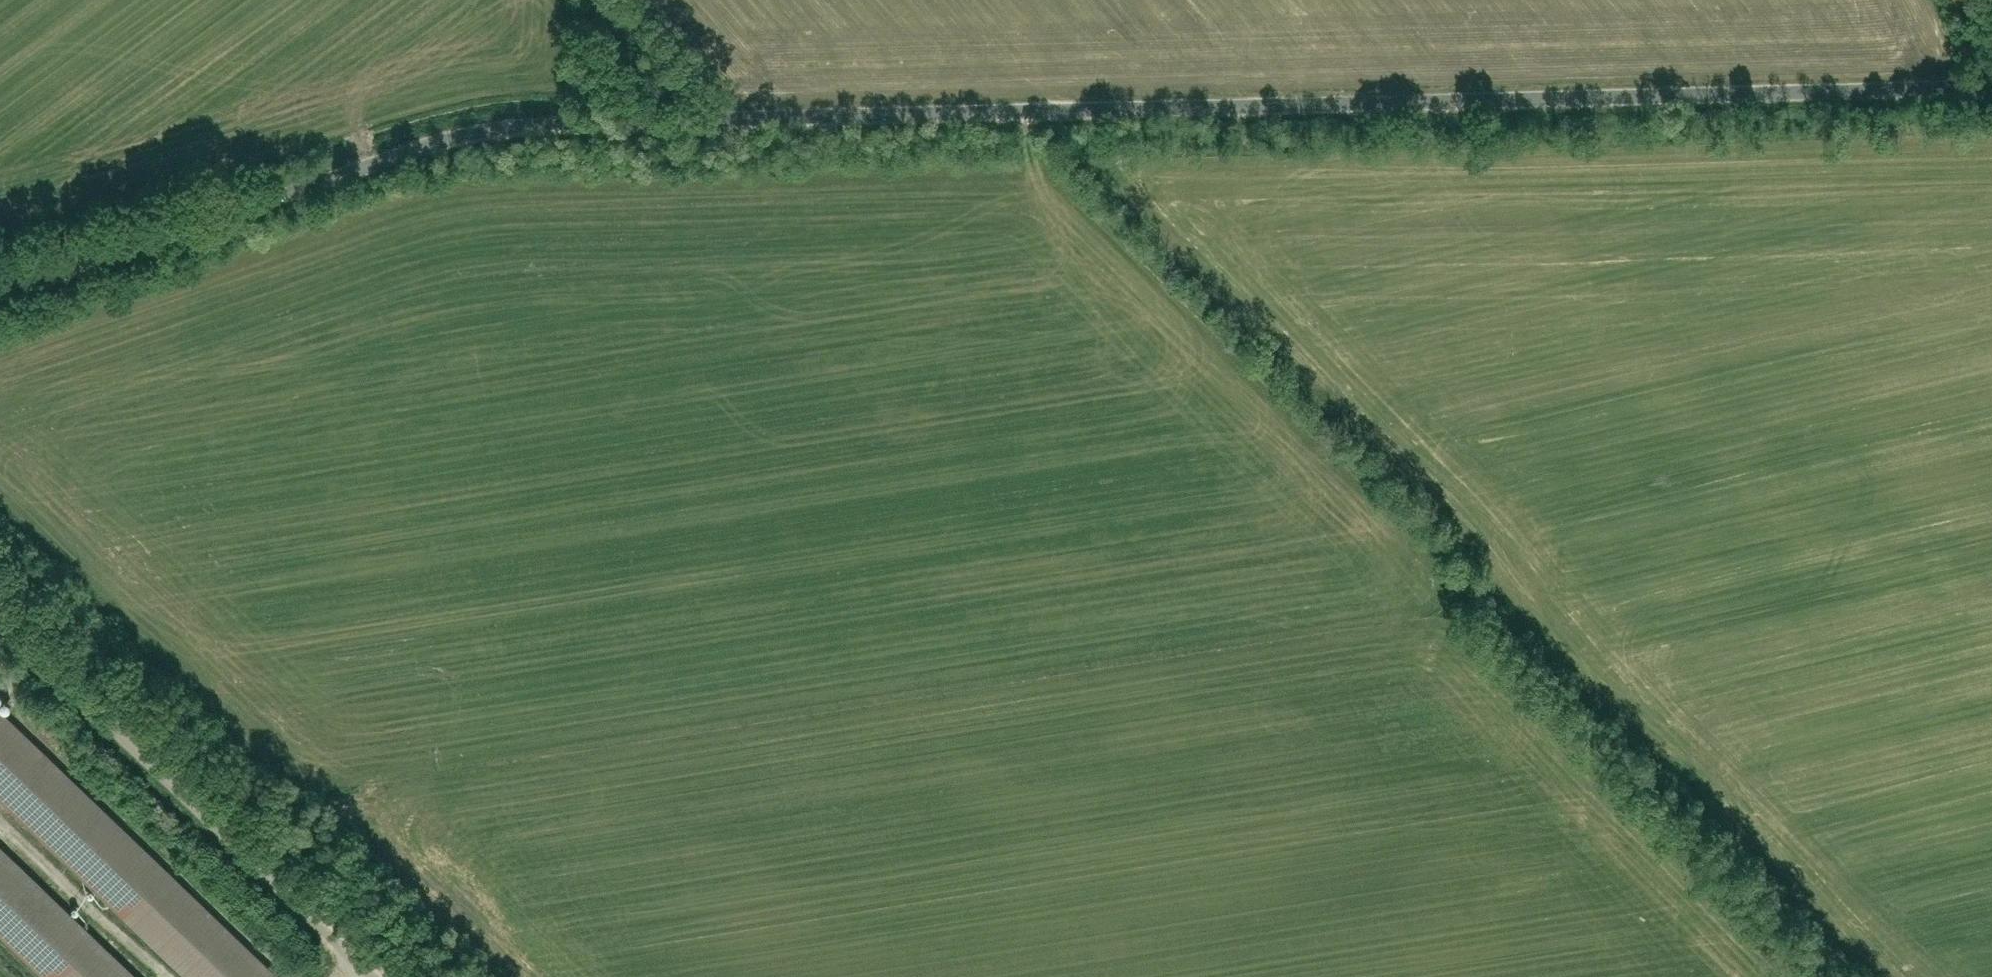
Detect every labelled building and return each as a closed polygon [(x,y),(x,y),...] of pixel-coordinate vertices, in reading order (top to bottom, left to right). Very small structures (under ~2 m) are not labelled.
[(182,976),(277,976),(6,718),(14,709),(0,695),(0,803),(182,976)] [(39,976),(137,976),(0,846),(0,940),(39,976)]
